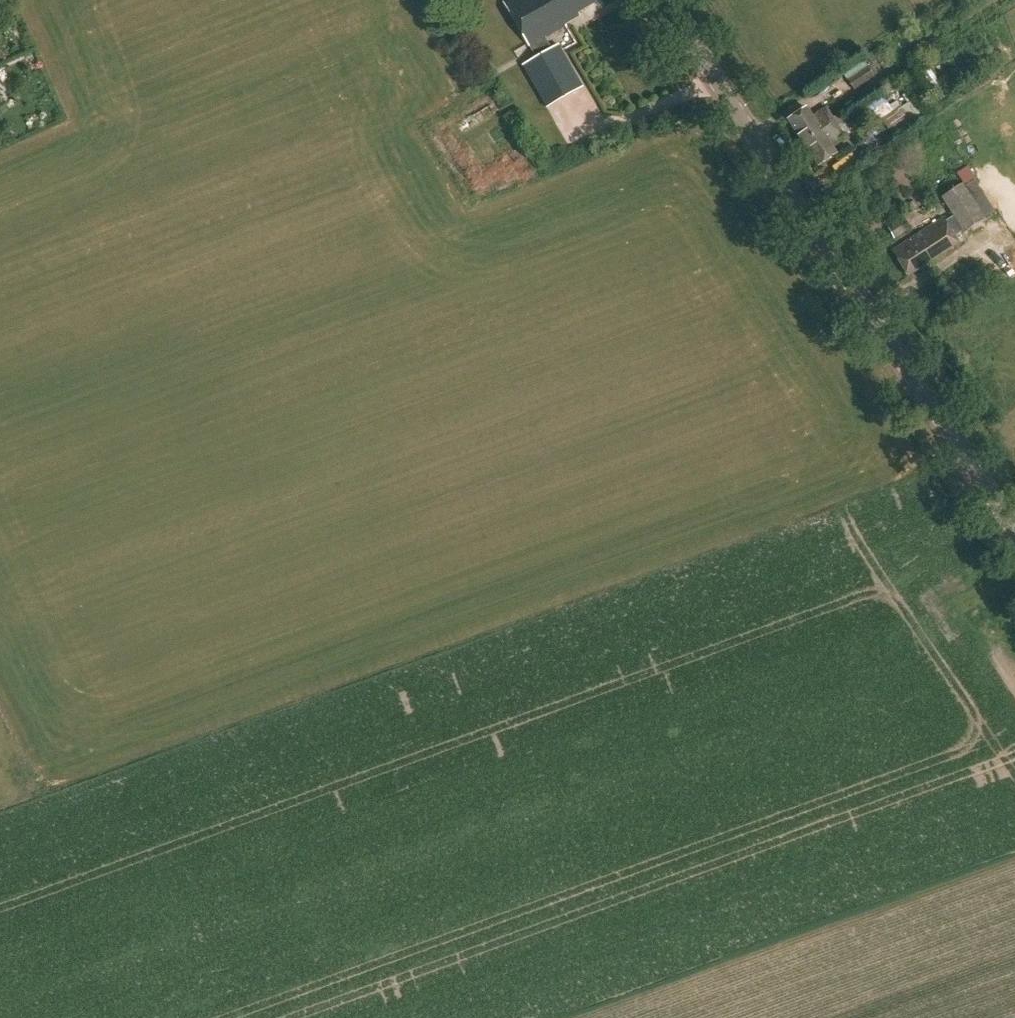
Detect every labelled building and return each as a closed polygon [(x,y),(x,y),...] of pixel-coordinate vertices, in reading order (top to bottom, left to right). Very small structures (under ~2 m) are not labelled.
[(541,95),(548,107),(582,86),(558,44),(552,48),(547,38),(567,26),(566,24),(580,16),(578,12),(596,1),(595,0),(508,0),(504,2),(536,57),(523,65),(541,95)] [(879,49),(867,57),(872,64),(875,63),(884,56),(879,49)] [(843,73),(855,91),(882,73),(875,63),(872,64),(868,67),(863,59),(843,73)] [(884,96),(860,111),(870,128),(882,120),(893,138),(928,116),(920,104),(911,109),(907,103),(894,112),(884,96)] [(788,121),(803,144),(840,120),(837,117),(832,120),(825,109),(812,118),(806,109),(788,121)] [(840,120),(803,144),(817,167),(837,155),(831,147),(845,138),(837,126),(842,123),(840,120)] [(962,158),(952,164),(964,183),(974,176),(962,158)] [(975,181),(964,189),(961,184),(940,197),(950,211),(953,217),(944,223),(943,220),(892,253),(907,279),(959,246),(954,238),(962,233),(963,234),(984,221),(983,220),(995,213),(975,181)] [(903,221),(888,229),(894,240),(909,231),(903,221)]
